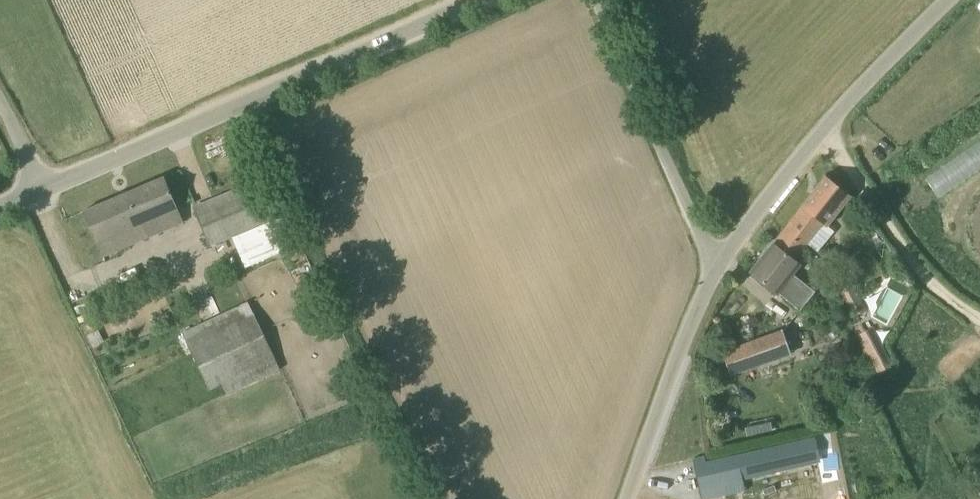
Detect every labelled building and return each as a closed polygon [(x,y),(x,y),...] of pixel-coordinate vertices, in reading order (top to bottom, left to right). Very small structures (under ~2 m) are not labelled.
[(118,251),(111,235),(140,223),(178,206),(165,176),(83,211),(103,257),(118,251)] [(822,235),(850,196),(825,176),(802,206),(803,207),(785,230),(796,238),(794,239),(807,250),(819,233),(822,235)] [(288,214),(281,217),(265,179),(197,208),(213,245),(255,228),(266,254),(275,250),(279,258),(300,249),(296,240),(299,239),(288,214)] [(807,250),(794,239),(796,238),(785,230),(774,244),(773,243),(750,272),(781,293),(797,272),(801,266),(797,263),(800,258),(807,250)] [(862,300),(844,269),(831,276),(853,313),(855,312),(857,315),(865,310),(864,308),(866,306),(862,300)] [(210,389),(222,383),(227,395),(280,370),(249,301),(183,331),(210,389)] [(873,327),(865,331),(857,335),(868,356),(866,358),(869,365),(873,363),(878,373),(892,365),(873,327)] [(782,329),(749,341),(758,366),(791,354),(782,329)] [(761,429),(786,426),(785,418),(760,422),(761,429)] [(813,438),(730,457),(711,461),(716,485),(736,480),(818,461),(813,438)]
